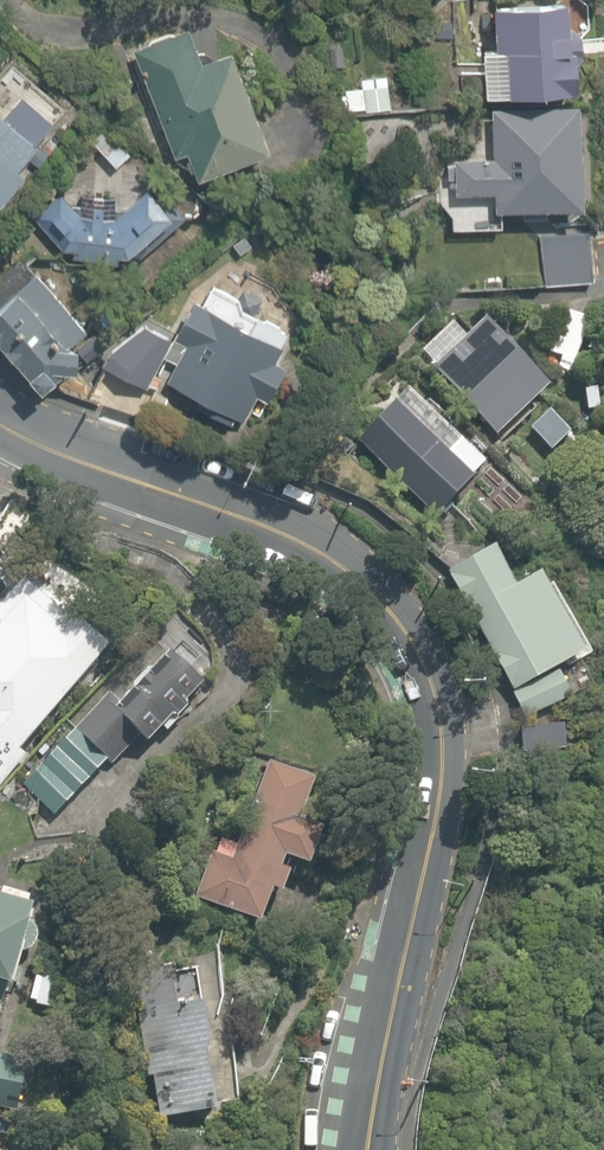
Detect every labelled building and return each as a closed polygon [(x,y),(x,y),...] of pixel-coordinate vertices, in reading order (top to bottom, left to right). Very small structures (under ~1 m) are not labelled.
[(483,47),(458,47),(458,73),(473,73),(473,98),(564,97),(563,10),(483,11),(483,47)] [(268,152),(227,49),(199,58),(183,20),(127,42),(170,153),(184,150),(193,176),(268,152)] [(22,173),(15,164),(47,124),(9,91),(0,105),(0,197),(22,173)] [(487,159),(449,160),(450,193),(489,191),(489,209),(574,206),(570,106),(486,109),(487,159)] [(114,160),(44,221),(92,276),(162,216),(114,160)] [(596,233),(446,239),(448,288),(598,282),(596,233)] [(37,252),(0,281),(0,355),(36,393),(87,329),(37,252)] [(298,328),(204,282),(153,376),(247,428),(298,328)] [(552,387),(489,318),(436,368),(500,440),(552,387)] [(487,463),(410,384),(352,443),(435,522),(487,463)] [(495,543),(448,571),(513,689),(584,649),(541,569),(517,583),(495,543)] [(25,572),(0,599),(0,738),(19,753),(118,648),(25,572)] [(17,778),(56,814),(137,727),(150,740),(207,679),(155,630),(17,778)] [(587,688),(577,668),(557,678),(554,673),(508,697),(521,722),(587,688)] [(560,726),(514,725),(513,751),(559,753),(560,726)] [(338,767),(292,753),(255,841),(228,836),(209,896),(286,921),(313,858),(332,862),(347,824),(324,812),(338,767)] [(16,977),(31,884),(0,879),(0,975),(16,977)] [(204,963),(145,972),(162,1091),(222,1082),(204,963)] [(11,1080),(17,1052),(0,1049),(0,1077),(11,1080)]
